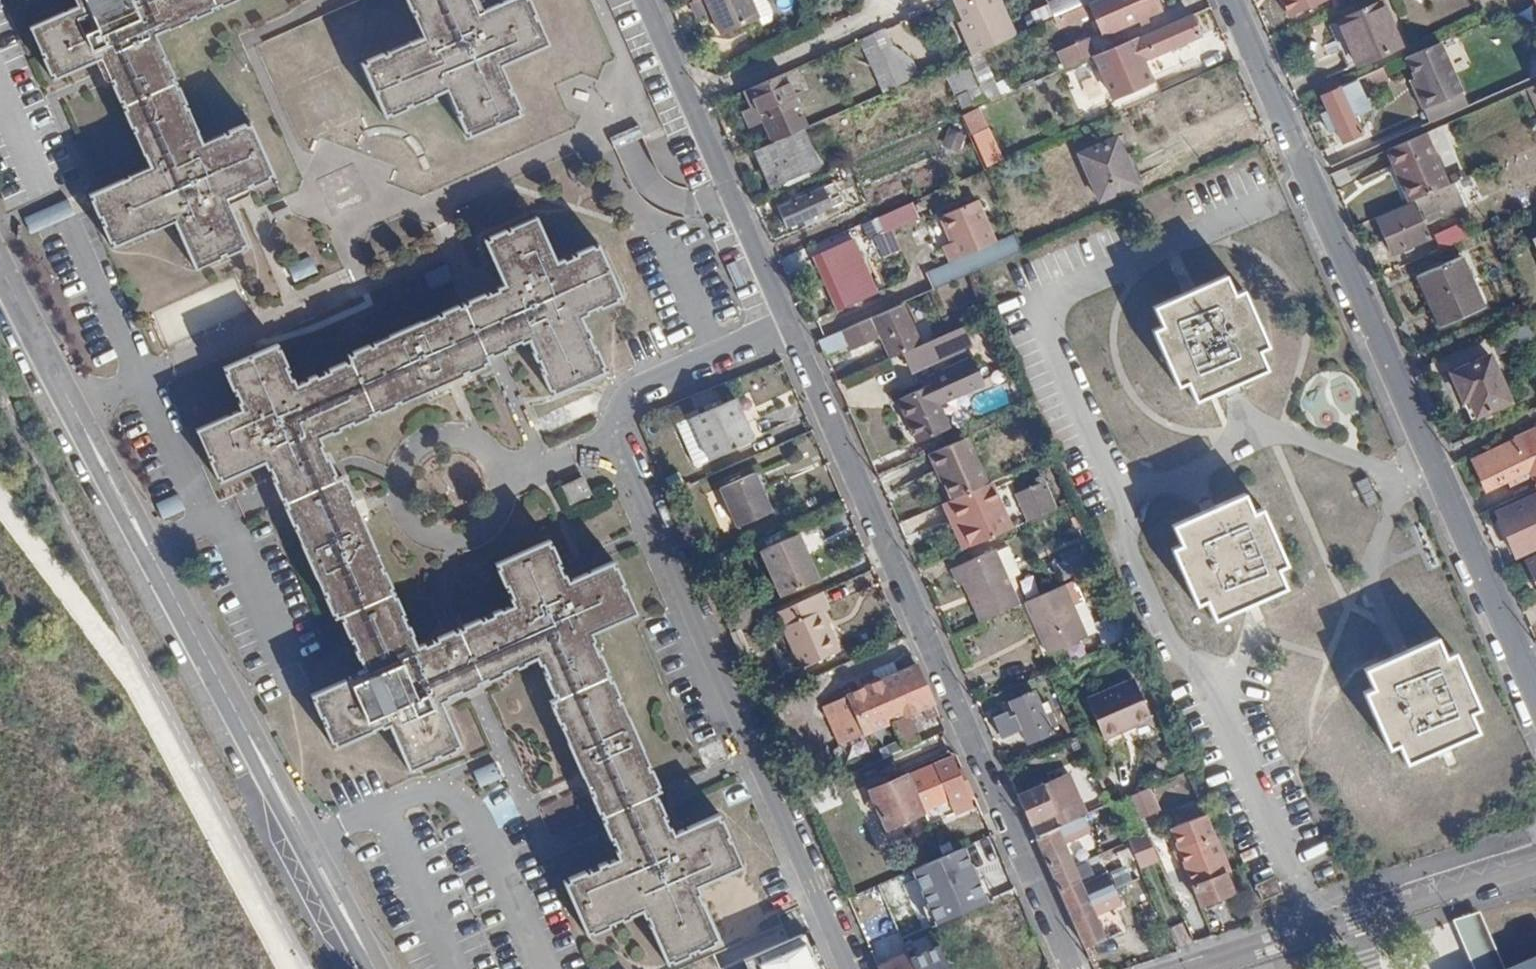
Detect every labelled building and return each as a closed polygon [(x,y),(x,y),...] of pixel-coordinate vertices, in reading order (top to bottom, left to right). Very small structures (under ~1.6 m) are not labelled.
[(76,6),(27,27),(50,79),(98,58),(107,79),(111,77),(113,83),(111,84),(118,100),(120,99),(125,111),(122,112),(129,127),(132,126),(135,132),(133,133),(143,155),(145,154),(151,169),(91,195),(93,200),(89,201),(95,217),(99,215),(104,226),(101,228),(107,242),(110,241),(112,247),(173,221),(195,268),(245,246),(224,198),(245,188),(244,184),(249,182),(251,186),(268,179),(266,175),(272,172),(251,125),(246,127),(244,123),(228,130),(229,135),(223,137),(222,133),(200,143),(194,131),(198,129),(188,108),(185,109),(182,104),(185,103),(178,87),(175,88),(170,76),(173,75),(166,60),(163,61),(161,55),(163,54),(154,34),(215,7),(228,2),(232,0),(73,0),(76,6)] [(506,84),(509,83),(500,63),(546,43),(545,41),(550,39),(539,15),(535,17),(532,11),(536,9),(532,0),(504,0),(477,12),(472,0),(407,0),(410,7),(414,5),(417,12),(414,14),(423,36),(363,62),(385,114),(389,112),(390,114),(407,107),(406,105),(411,102),(412,104),(434,95),(433,93),(446,87),(456,107),(459,106),(462,113),(458,115),(466,131),(469,129),(471,133),(518,112),(516,107),(521,105),(513,89),(509,91),(506,84)] [(695,8),(702,22),(716,16),(727,40),(764,24),(753,0),(713,0),(701,5),(695,8)] [(998,0),(953,0),(966,29),(961,32),(968,48),(1011,29),(998,0)] [(1161,13),(1156,0),(1103,0),(1088,6),(1101,38),(1161,13)] [(1290,21),(1329,5),(1327,0),(1281,0),(1290,21)] [(1535,29),(1535,0),(1523,0),(1535,29)] [(1382,2),(1329,26),(1340,51),(1350,46),(1358,65),(1402,46),(1382,2)] [(1190,21),(1094,62),(1108,98),(1145,85),(1138,67),(1198,40),(1190,21)] [(870,28),(855,35),(879,88),(894,81),(870,28)] [(1092,40),(1059,54),(1066,71),(1099,57),(1092,40)] [(1459,91),(1440,43),(1404,57),(1419,91),(1414,93),(1421,108),(1459,91)] [(948,76),(956,93),(976,84),(968,67),(948,76)] [(783,75),(733,95),(748,129),(760,125),(769,146),(790,137),(782,116),(799,108),(783,75)] [(1355,79),(1339,86),(1341,91),(1352,117),(1368,111),(1355,79)] [(1341,91),(1322,99),(1342,145),(1360,137),(1352,117),(1341,91)] [(981,107),(965,114),(988,166),(1005,158),(981,107)] [(1114,131),(1077,146),(1097,192),(1133,176),(1114,131)] [(769,146),(752,155),(767,190),(817,166),(801,132),(790,137),(769,146)] [(1421,144),(1384,161),(1406,208),(1410,206),(1443,191),(1421,144)] [(774,198),(786,225),(836,203),(828,186),(799,198),(795,189),(774,198)] [(1443,191),(1410,206),(1413,213),(1418,211),(1421,218),(1436,212),(1440,221),(1464,211),(1453,187),(1443,191)] [(995,245),(977,202),(942,217),(953,243),(943,247),(950,263),(924,274),(929,288),(1022,251),(1016,236),(995,245)] [(910,207),(879,220),(885,233),(916,220),(910,207)] [(1413,213),(1377,228),(1391,261),(1427,246),(1413,213)] [(506,286),(498,289),(499,293),(480,301),(501,350),(521,341),(522,343),(531,340),(536,351),(533,353),(537,362),(540,360),(546,374),(542,376),(550,392),(553,390),(555,394),(606,372),(604,367),(606,366),(599,350),(597,351),(591,338),(593,337),(589,328),(587,329),(581,317),(588,314),(587,311),(599,306),(601,310),(618,303),(616,298),(622,296),(600,248),(597,249),(595,246),(578,252),(580,257),(566,263),(565,260),(557,263),(536,218),(486,241),(506,286)] [(1434,240),(1441,255),(1468,243),(1464,232),(1453,236),(1451,233),(1434,240)] [(819,250),(841,308),(871,296),(847,239),(819,250)] [(1477,304),(1458,264),(1418,282),(1437,323),(1477,304)] [(1156,304),(1164,323),(1154,327),(1177,382),(1187,378),(1196,398),(1268,367),(1260,348),(1269,343),(1246,289),(1236,293),(1228,273),(1156,304)] [(206,328),(248,311),(234,278),(192,295),(206,328)] [(907,302),(822,337),(830,356),(852,347),(856,353),(889,340),(897,360),(904,357),(926,347),(907,302)] [(368,415),(373,413),(375,417),(491,365),(464,304),(348,356),(353,367),(348,369),(346,364),(330,371),(332,376),(320,380),(319,378),(297,388),(293,379),(288,381),(283,368),(287,366),(280,351),(276,353),(274,348),(226,369),(228,374),(225,376),(232,391),(235,390),(241,402),(237,404),(241,413),(196,433),(218,482),(263,462),(266,469),(270,467),(276,482),(273,483),(276,491),(331,466),(328,459),(324,460),(317,446),(322,444),(319,438),(330,433),(331,437),(341,433),(339,427),(351,422),(353,426),(370,419),(368,415)] [(904,357),(912,374),(969,350),(961,333),(926,347),(904,357)] [(1506,404),(1488,358),(1447,375),(1455,394),(1464,390),(1475,418),(1506,404)] [(917,427),(922,440),(953,427),(942,401),(977,386),(966,360),(927,376),(930,383),(900,396),(914,428),(917,427)] [(1004,388),(971,397),(976,414),(1009,404),(1004,388)] [(736,394),(678,420),(697,463),(755,437),(736,394)] [(1510,488),(1527,480),(1525,474),(1535,469),(1535,441),(1531,430),(1512,439),(1514,444),(1473,462),(1486,491),(1507,482),(1510,488)] [(966,432),(930,447),(951,495),(986,479),(966,432)] [(758,468),(722,483),(740,524),(775,509),(758,468)] [(1049,475),(1025,485),(1038,515),(1061,505),(1049,475)] [(351,681),(314,697),(317,704),(314,705),(320,721),(324,720),(328,730),(325,731),(332,747),(335,746),(337,750),(375,734),(373,731),(380,727),(382,731),(390,728),(410,775),(462,753),(441,705),(450,702),(448,697),(462,691),(464,697),(471,694),(446,638),(439,641),(440,644),(427,650),(426,646),(418,650),(395,595),(343,478),(283,504),(334,621),(344,617),(346,622),(342,624),(350,641),(353,640),(367,672),(358,676),(360,680),(352,683),(351,681)] [(590,478),(570,487),(576,503),(597,495),(590,478)] [(951,495),(948,496),(970,545),(1012,527),(990,478),(986,479),(951,495)] [(1369,478),(1359,482),(1369,505),(1378,500),(1369,478)] [(1265,506),(1254,511),(1246,491),(1175,521),(1183,541),(1172,546),(1196,602),(1208,597),(1216,616),(1286,585),(1279,567),(1289,563),(1265,506)] [(157,503),(164,518),(185,509),(179,494),(157,503)] [(1493,515),(1512,558),(1535,548),(1535,498),(1493,515)] [(802,530),(764,546),(783,591),(821,575),(802,530)] [(960,585),(966,582),(981,621),(1020,605),(1008,576),(1020,571),(1009,543),(953,566),(960,585)] [(635,616),(621,584),(624,583),(617,568),(614,569),(612,564),(568,583),(566,578),(563,579),(558,566),(560,565),(553,548),(551,549),(548,544),(500,564),(502,570),(499,571),(506,588),(509,587),(515,601),(513,602),(517,610),(502,616),(500,612),(493,615),(495,619),(486,623),(485,621),(460,632),(483,688),(509,677),(507,672),(517,668),(519,672),(526,669),(524,665),(540,658),(543,667),(546,666),(551,680),(548,681),(555,696),(558,695),(560,700),(551,705),(601,816),(660,789),(610,678),(607,679),(605,674),(608,672),(601,657),(598,659),(592,643),(590,643),(587,637),(635,616)] [(1525,564),(1535,592),(1535,560),(1525,564)] [(1068,584),(1028,601),(1050,653),(1102,631),(1089,600),(1077,605),(1068,584)] [(823,589),(778,609),(803,663),(841,647),(824,606),(829,603),(823,589)] [(995,626),(1001,645),(1016,641),(1010,622),(995,626)] [(1454,655),(1444,659),(1435,638),(1367,667),(1375,687),(1365,692),(1388,746),(1398,742),(1406,760),(1474,732),(1466,713),(1477,709),(1454,655)] [(935,706),(916,663),(822,705),(826,712),(832,710),(845,740),(892,720),(904,752),(924,742),(913,714),(935,706)] [(1132,681),(1084,699),(1103,744),(1150,722),(1132,681)] [(1000,742),(1024,734),(1029,747),(1069,730),(1050,686),(1009,703),(1015,714),(992,723),(1000,742)] [(955,761),(912,779),(926,813),(951,802),(958,817),(977,809),(955,761)] [(481,787),(503,779),(497,762),(475,770),(481,787)] [(1071,775),(1022,796),(1034,826),(1059,816),(1064,829),(1088,819),(1090,818),(1071,775)] [(926,813),(912,779),(876,795),(891,830),(926,813)] [(1147,792),(1130,799),(1141,824),(1158,816),(1147,792)] [(624,924),(625,927),(633,924),(632,920),(644,914),(648,922),(651,921),(654,929),(651,931),(667,965),(673,963),(675,967),(691,961),(689,955),(699,951),(701,955),(716,948),(714,944),(719,942),(697,890),(742,869),(728,839),(731,838),(724,822),(721,823),(719,819),(675,839),(673,833),(669,832),(665,821),(668,819),(660,805),(607,829),(612,842),(615,841),(621,854),(619,855),(622,864),(610,870),(607,866),(599,870),(601,874),(589,879),(587,876),(571,884),(572,887),(567,890),(590,939),(595,937),(596,939),(612,931),(611,929),(624,924)] [(1207,818),(1174,830),(1192,885),(1226,874),(1229,872),(1207,818)] [(1041,839),(1057,877),(1077,869),(1067,846),(1095,835),(1088,819),(1064,829),(1041,839)] [(1157,846),(1137,853),(1142,868),(1162,861),(1157,846)] [(989,908),(966,849),(912,872),(935,934),(989,908)] [(1057,877),(1063,891),(1083,883),(1077,869),(1057,877)] [(1226,874),(1192,885),(1199,905),(1232,893),(1226,874)] [(1072,911),(1119,892),(1112,877),(1084,888),(1083,883),(1063,891),(1072,911)] [(1277,877),(1254,886),(1260,903),(1284,894),(1277,877)] [(1119,892),(1072,911),(1089,950),(1109,942),(1100,919),(1126,908),(1119,892)] [(806,920),(742,943),(749,968),(825,968),(806,920)] [(909,955),(911,960),(914,968),(950,968),(940,942),(909,955)] [(1464,942),(1454,968),(1532,968),(1464,942)] [(911,960),(888,968),(914,968),(911,960)]
